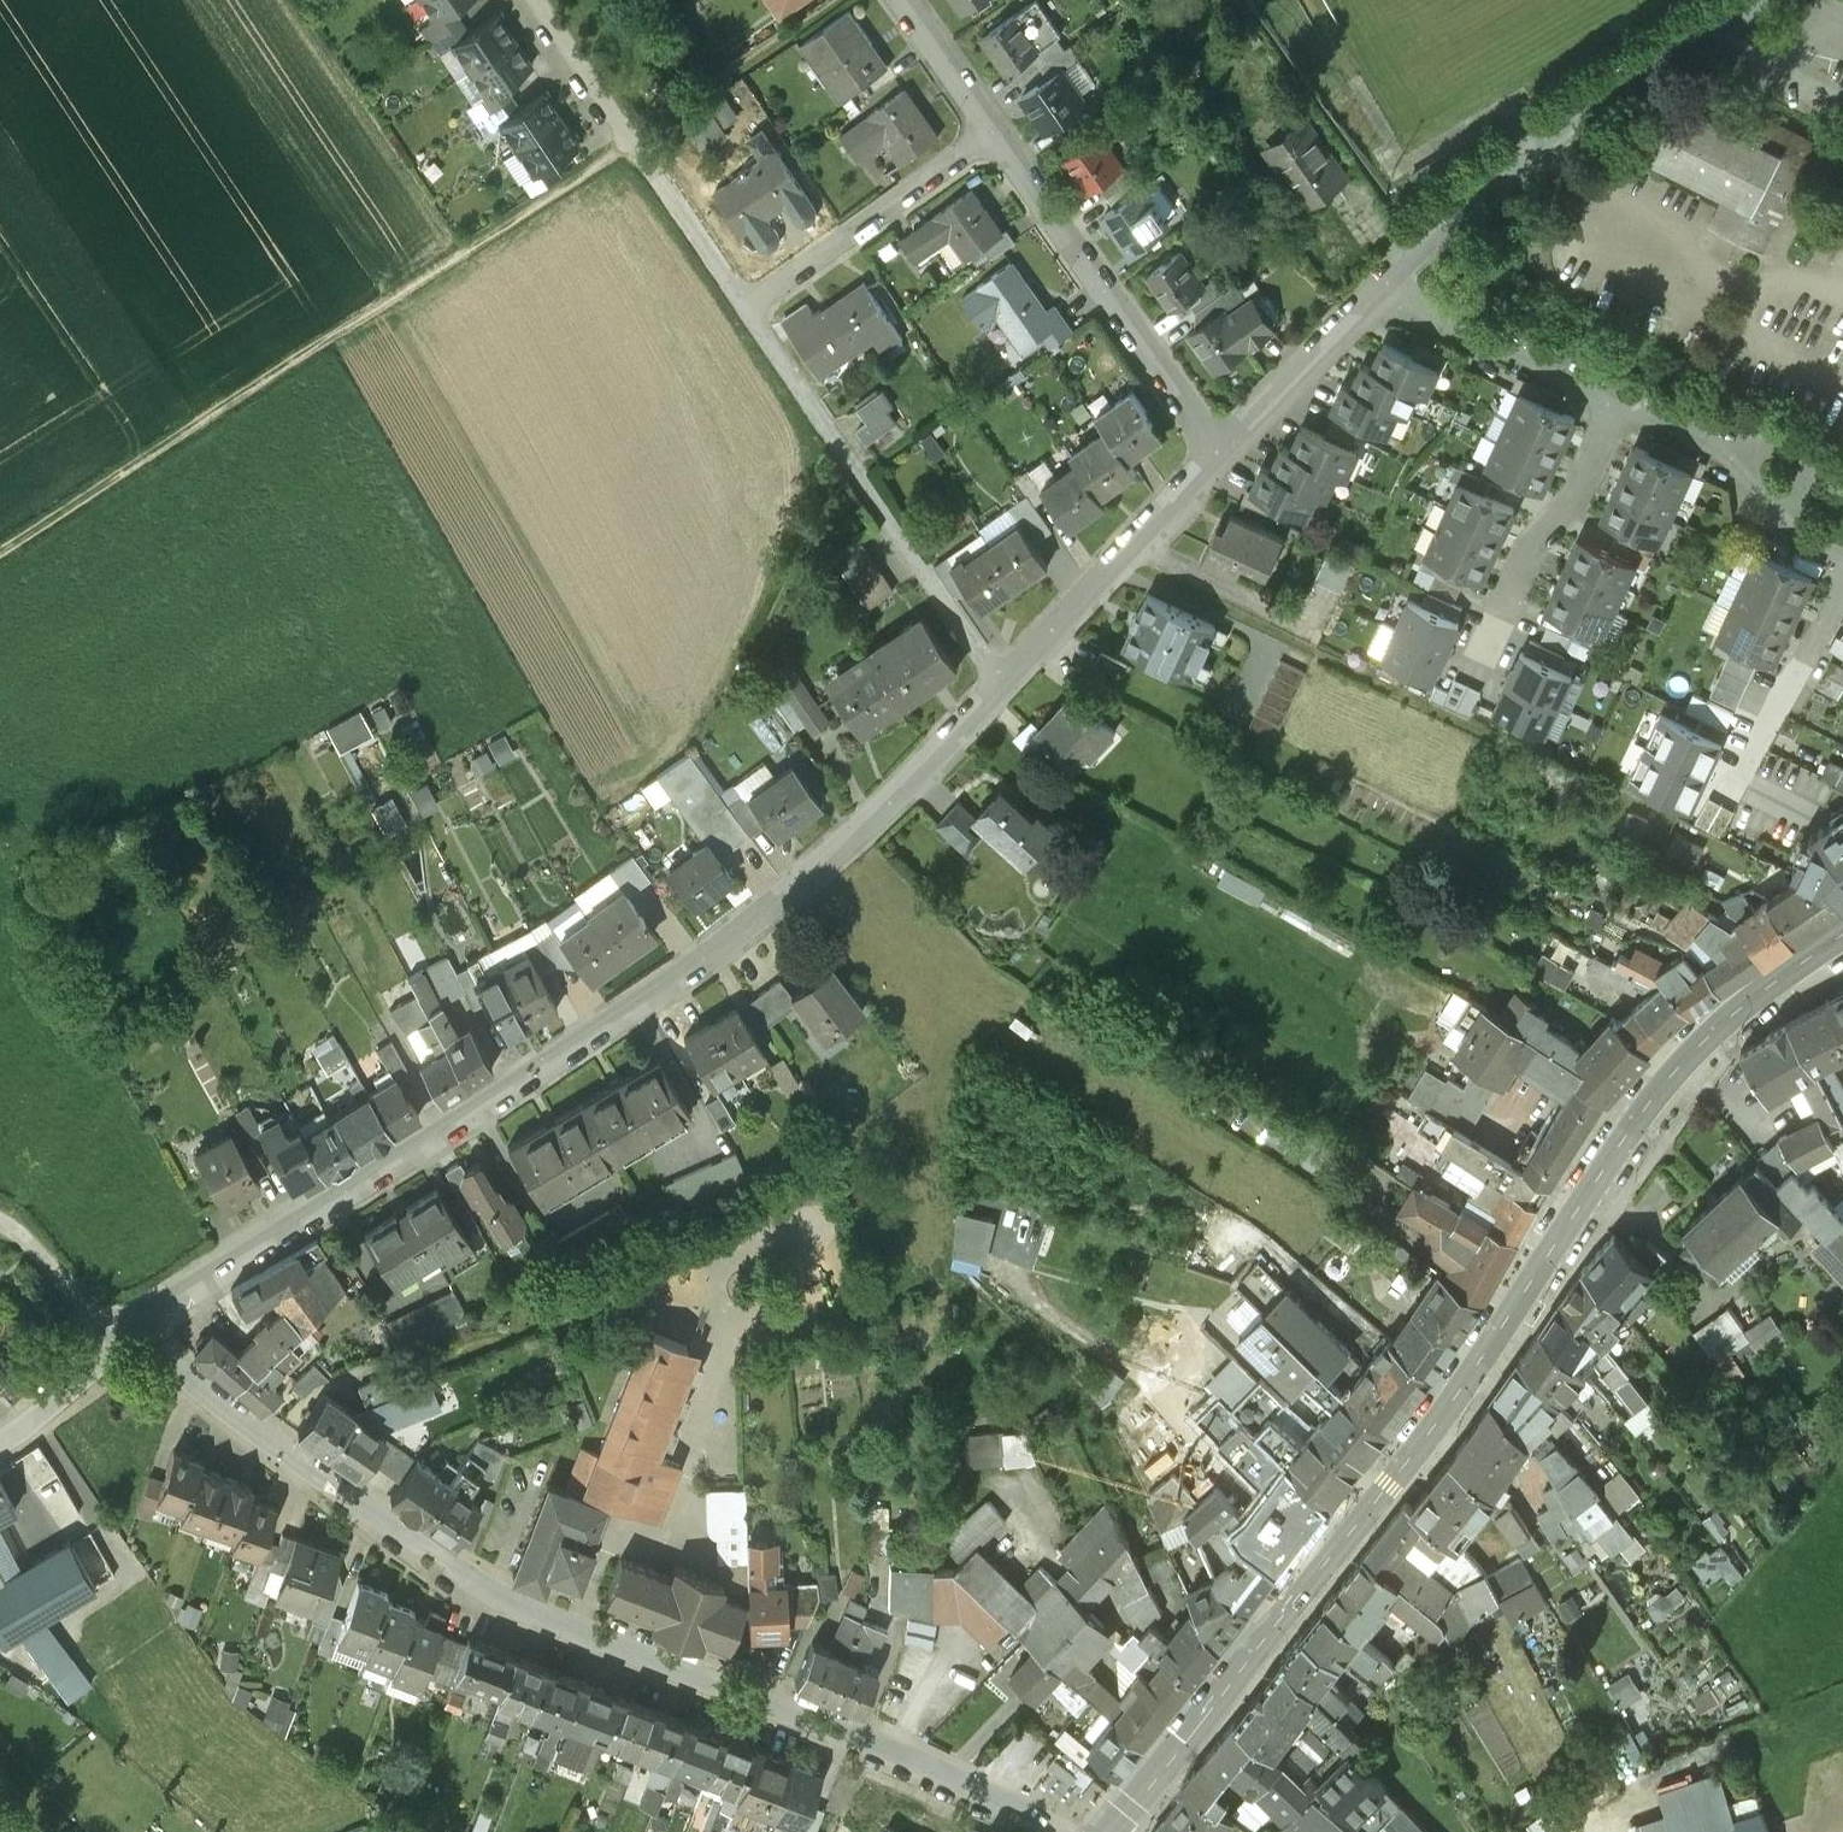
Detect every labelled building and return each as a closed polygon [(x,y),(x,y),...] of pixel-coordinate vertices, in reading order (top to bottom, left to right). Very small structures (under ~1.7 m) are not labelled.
[(434,19),(434,20),(452,8),(464,0),(421,0),(434,19)] [(781,14),(801,0),(772,0),(781,14)] [(966,9),(964,11),(965,13),(983,0),(959,0),(966,9)] [(1039,49),(1056,37),(1061,33),(1038,0),(1035,0),(1015,14),(1033,40),(1039,49)] [(460,20),(452,8),(434,20),(434,19),(421,28),(430,41),(460,20)] [(888,65),(850,10),(799,43),(838,100),(888,65)] [(514,39),(496,13),(468,32),(451,44),(451,45),(468,70),(514,39)] [(1015,14),(1014,14),(981,37),(982,39),(986,36),(998,54),(996,56),(1007,71),(1005,72),(1006,73),(1035,53),(1039,50),(1039,49),(1033,40),(1015,14)] [(451,45),(451,44),(468,32),(460,20),(430,41),(438,53),(451,45)] [(1056,37),(1039,49),(1039,50),(1035,53),(1043,65),(1065,49),(1064,49),(1056,37)] [(514,39),(468,70),(485,95),(486,96),(503,84),(531,65),(514,39)] [(1043,65),(1051,76),(1063,68),(1080,56),(1071,44),(1064,49),(1065,49),(1043,65)] [(456,78),(468,70),(451,45),(438,53),(456,78)] [(1080,56),(1063,68),(1064,70),(1059,74),(1072,93),(1078,89),(1095,77),(1080,56)] [(1064,70),(1063,68),(1051,76),(1024,96),(1049,131),(1088,103),(1078,89),(1072,93),(1059,74),(1064,70)] [(1689,103),(1675,96),(1647,151),(1728,193),(1711,225),(1762,251),(1817,141),(1701,81),(1689,103)] [(503,84),(486,96),(485,95),(467,107),(475,120),(481,116),(511,96),(503,84)] [(901,162),(937,136),(904,88),(868,114),(869,115),(841,135),(857,157),(885,138),(901,162)] [(725,90),(684,117),(704,148),(730,131),(725,123),(740,114),(725,90)] [(561,118),(543,92),(519,108),(498,122),(499,123),(515,148),(561,118)] [(1338,104),(1370,151),(1387,139),(1354,92),(1338,104)] [(490,129),(499,123),(498,122),(519,108),(511,96),(481,116),(490,129)] [(1531,109),(1524,114),(1531,123),(1538,118),(1531,109)] [(578,144),(561,118),(515,148),(532,173),(533,174),(551,162),(578,144)] [(1340,173),(1303,121),(1286,133),(1291,140),(1270,155),(1306,205),(1338,182),(1344,178),(1340,173)] [(814,205),(762,130),(750,138),(763,158),(714,191),(742,232),(750,227),(760,242),(761,243),(763,245),(766,246),(768,246),(770,246),(772,246),(774,244),(776,243),(777,241),(778,239),(779,236),(778,234),(778,232),(777,230),(766,215),(787,202),(797,217),(798,218),(800,219),(802,220),(805,221),(807,221),(809,220),(811,219),(813,218),(814,216),(815,214),(816,211),(815,209),(815,207),(814,205)] [(1108,154),(1096,137),(1067,157),(1091,191),(1101,183),(1125,167),(1113,150),(1108,154)] [(1340,173),(1344,178),(1338,182),(1355,206),(1377,190),(1357,161),(1340,173)] [(559,175),(551,162),(533,174),(532,173),(522,180),(531,193),(559,175)] [(1411,177),(1417,187),(1442,172),(1436,162),(1411,177)] [(1101,183),(1110,196),(1133,179),(1125,167),(1101,183)] [(1110,196),(1118,207),(1142,191),(1133,179),(1110,196)] [(974,189),(973,187),(934,214),(934,216),(901,239),(915,259),(924,252),(931,248),(936,256),(952,279),(989,254),(983,245),(1002,232),(1001,231),(973,190),(974,189)] [(1161,213),(1144,189),(1142,191),(1118,207),(1106,216),(1107,217),(1109,216),(1117,228),(1116,230),(1131,251),(1162,230),(1153,218),(1161,213)] [(1002,232),(983,245),(989,254),(992,257),(1016,240),(1007,227),(1001,231),(1002,232)] [(931,248),(924,252),(930,261),(936,256),(931,248)] [(1205,285),(1181,251),(1149,274),(1174,309),(1190,297),(1206,286),(1205,285)] [(1049,309),(1014,259),(978,283),(980,286),(964,297),(982,323),(1001,309),(1012,323),(1022,348),(1042,334),(1066,317),(1056,304),(1049,309)] [(1236,283),(1245,296),(1259,286),(1250,273),(1236,283)] [(1199,310),(1223,293),(1213,279),(1205,285),(1206,286),(1190,297),(1199,310)] [(902,337),(865,282),(815,315),(807,303),(784,317),(793,330),(791,331),(820,374),(873,339),(881,351),(902,337)] [(1207,321),(1225,308),(1226,309),(1245,296),(1236,283),(1223,293),(1199,310),(1207,321)] [(1277,328),(1254,295),(1228,313),(1226,309),(1225,308),(1207,321),(1191,333),(1217,370),(1277,328)] [(1074,329),(1066,317),(1042,334),(1050,345),(1074,329)] [(1372,368),(1418,389),(1427,393),(1438,369),(1413,357),(1383,343),(1372,367),(1372,368)] [(1419,344),(1413,357),(1438,369),(1439,369),(1445,356),(1419,344)] [(1398,409),(1407,413),(1418,389),(1372,368),(1372,367),(1364,363),(1353,387),(1352,387),(1398,409)] [(1537,399),(1543,386),(1517,374),(1511,387),(1520,392),(1537,399)] [(1398,409),(1352,387),(1353,387),(1344,383),(1332,407),(1337,410),(1363,422),(1387,433),(1398,409)] [(1543,386),(1537,399),(1563,412),(1569,399),(1543,386)] [(892,404),(882,390),(858,406),(868,421),(856,429),(867,444),(896,423),(886,409),(892,404)] [(1107,431),(1127,460),(1146,447),(1144,444),(1159,433),(1161,436),(1164,434),(1133,391),(1097,417),(1107,431)] [(1520,392),(1509,416),(1564,441),(1566,442),(1571,431),(1569,430),(1575,417),(1563,412),(1537,399),(1520,392)] [(1082,420),(1094,412),(1084,398),(1072,406),(1082,420)] [(1331,423),(1357,435),(1363,422),(1337,410),(1331,423)] [(1509,416),(1498,439),(1555,465),(1561,454),(1558,453),(1564,441),(1509,416)] [(1357,435),(1331,423),(1325,436),(1351,448),(1357,435)] [(1088,425),(1064,437),(1071,449),(1095,437),(1088,425)] [(1351,448),(1325,436),(1303,426),(1292,450),(1337,471),(1337,472),(1346,476),(1357,451),(1351,448)] [(1071,456),(1076,463),(1099,495),(1119,481),(1118,480),(1134,469),(1127,460),(1107,431),(1071,456)] [(1675,464),(1681,450),(1655,438),(1649,451),(1675,464)] [(1555,465),(1498,439),(1487,463),(1513,475),(1542,488),(1548,476),(1550,477),(1555,465)] [(1623,468),(1679,495),(1690,471),(1675,464),(1649,451),(1636,445),(1630,458),(1628,457),(1623,468)] [(1337,471),(1292,450),(1283,446),(1272,469),(1272,470),(1318,491),(1317,491),(1326,495),(1337,472),(1337,471)] [(1681,450),(1675,464),(1690,471),(1701,476),(1707,462),(1681,450)] [(1041,487),(1058,475),(1045,456),(1028,468),(1041,487)] [(1099,495),(1076,463),(1058,475),(1041,487),(1047,495),(1070,528),(1105,503),(1099,495)] [(1507,488),(1513,475),(1487,463),(1481,476),(1491,480),(1507,488)] [(1317,491),(1318,491),(1272,470),(1272,469),(1263,465),(1252,490),(1273,500),(1306,515),(1317,491)] [(1047,495),(1041,487),(1028,468),(1016,477),(1027,493),(1034,503),(1047,495)] [(1481,476),(1465,468),(1459,481),(1460,482),(1485,494),(1491,480),(1481,476)] [(1614,493),(1668,518),(1679,495),(1623,468),(1617,480),(1619,481),(1614,492),(1614,493)] [(1514,507),(1485,494),(1460,482),(1449,506),(1505,532),(1511,521),(1508,519),(1514,507)] [(1247,488),(1241,501),(1267,513),(1273,500),(1252,490),(1247,488)] [(1668,518),(1614,493),(1614,492),(1612,491),(1606,503),(1608,504),(1603,516),(1632,530),(1657,542),(1668,518)] [(1043,517),(1034,503),(1027,493),(1014,502),(1030,526),(1043,517)] [(1500,543),(1505,532),(1449,506),(1438,529),(1492,554),(1498,542),(1500,543)] [(991,544),(992,543),(994,547),(1021,528),(1019,524),(1020,524),(1008,507),(979,527),(983,532),(991,544)] [(1284,536),(1232,512),(1225,527),(1217,524),(1201,559),(1235,575),(1242,560),(1263,569),(1271,551),(1276,553),(1284,536)] [(992,543),(991,544),(1019,584),(1048,564),(1020,524),(1019,524),(1021,528),(994,547),(992,543)] [(1492,554),(1438,529),(1427,553),(1452,565),(1481,578),(1487,566),(1489,567),(1495,555),(1492,554)] [(1657,542),(1632,530),(1626,543),(1641,550),(1652,555),(1658,542),(1657,542)] [(948,556),(953,564),(964,557),(966,561),(991,544),(983,532),(948,556)] [(1789,548),(1763,536),(1757,549),(1758,550),(1783,561),(1789,548)] [(842,567),(867,551),(858,538),(833,554),(842,567)] [(1609,551),(1580,538),(1574,550),(1572,549),(1566,561),(1568,562),(1569,561),(1623,587),(1634,563),(1609,551)] [(1615,538),(1609,551),(1634,563),(1635,563),(1641,550),(1626,543),(1615,538)] [(1019,584),(991,544),(966,561),(964,557),(953,564),(952,564),(965,583),(983,609),(1019,584)] [(1357,561),(1330,549),(1317,579),(1343,591),(1357,561)] [(1758,550),(1745,578),(1801,604),(1807,593),(1805,592),(1812,575),(1783,561),(1758,550)] [(893,590),(867,551),(842,567),(869,606),(893,590)] [(1427,553),(1426,553),(1420,566),(1436,573),(1446,578),(1452,565),(1427,553)] [(965,583),(952,564),(953,564),(948,556),(935,566),(952,592),(965,583)] [(1612,610),(1623,587),(1569,561),(1568,562),(1563,573),(1561,572),(1556,584),(1612,610)] [(1446,578),(1436,573),(1429,586),(1456,598),(1462,585),(1446,578)] [(1745,578),(1732,606),(1786,631),(1794,615),(1796,616),(1801,604),(1745,578)] [(1601,634),(1612,610),(1556,584),(1550,595),(1553,596),(1547,609),(1576,622),(1601,634)] [(1217,627),(1147,594),(1138,612),(1136,611),(1130,625),(1132,626),(1123,645),(1193,677),(1217,627)] [(1408,597),(1395,627),(1447,651),(1454,637),(1452,636),(1459,621),(1408,597)] [(1773,660),(1781,643),(1783,644),(1789,632),(1786,631),(1732,606),(1718,635),(1721,636),(1761,654),(1773,660)] [(957,669),(922,617),(914,622),(916,625),(909,630),(907,627),(885,642),(887,645),(880,650),(877,647),(869,653),(873,659),(874,659),(905,704),(957,669)] [(1601,634),(1576,622),(1570,635),(1574,637),(1596,647),(1602,634),(1601,634)] [(1570,635),(1548,625),(1541,638),(1568,650),(1574,637),(1570,635)] [(1447,651),(1395,627),(1381,656),(1432,679),(1439,664),(1441,665),(1447,651)] [(1728,655),(1754,667),(1761,654),(1721,636),(1715,649),(1728,655)] [(1512,665),(1505,679),(1558,703),(1572,674),(1521,650),(1514,666),(1512,665)] [(1122,679),(1128,666),(1103,652),(1096,665),(1122,679)] [(873,659),(869,653),(829,680),(834,686),(873,659)] [(1728,655),(1722,668),(1748,680),(1754,667),(1728,655)] [(1832,658),(1817,684),(1837,695),(1842,685),(1842,665),(1832,658)] [(864,731),(905,704),(874,659),(873,659),(834,686),(840,695),(838,697),(842,704),(844,702),(864,731)] [(1306,673),(1279,660),(1249,725),(1275,738),(1306,673)] [(822,711),(791,665),(776,676),(791,698),(779,706),(795,730),(822,711)] [(1722,668),(1716,682),(1742,694),(1748,680),(1722,668)] [(1558,703),(1505,679),(1499,692),(1501,693),(1494,709),(1544,733),(1558,703)] [(1710,694),(1736,707),(1742,694),(1716,682),(1710,694)] [(1734,711),(1694,692),(1686,708),(1726,727),(1734,711)] [(1115,731),(1074,693),(1038,729),(1037,730),(1051,744),(1050,744),(1073,765),(1105,731),(1110,736),(1115,731)] [(384,704),(372,710),(380,726),(392,720),(384,704)] [(360,707),(327,725),(339,748),(372,730),(360,707)] [(1660,712),(1645,744),(1707,773),(1722,741),(1660,712)] [(1050,744),(1051,744),(1037,730),(1038,729),(1030,722),(1014,738),(1026,750),(1038,757),(1050,744)] [(505,733),(488,742),(499,762),(515,754),(505,733)] [(355,742),(344,746),(352,766),(363,762),(355,742)] [(1707,773),(1645,744),(1630,776),(1691,805),(1707,773)] [(486,749),(472,757),(480,773),(495,765),(486,749)] [(707,841),(718,857),(749,834),(728,805),(689,752),(657,775),(674,799),(705,842),(707,841)] [(1830,760),(1823,773),(1842,786),(1842,767),(1830,760)] [(819,804),(792,767),(745,801),(762,825),(766,822),(773,831),(801,811),(804,815),(819,804)] [(654,814),(674,799),(657,775),(637,790),(654,814)] [(426,782),(411,790),(423,813),(437,805),(426,782)] [(388,829),(408,820),(395,792),(375,801),(388,829)] [(1032,822),(1004,793),(977,819),(976,820),(978,822),(994,838),(1001,831),(1029,859),(1055,834),(1038,816),(1032,822)] [(762,825),(745,801),(741,796),(728,805),(749,834),(762,825)] [(976,820),(977,819),(962,804),(940,827),(957,844),(978,822),(976,820)] [(1633,810),(1627,824),(1647,832),(1653,818),(1633,810)] [(1838,820),(1835,816),(1810,833),(1792,869),(1802,874),(1822,884),(1829,881),(1842,902),(1842,816),(1838,820)] [(1703,844),(1681,834),(1671,856),(1693,866),(1703,844)] [(707,841),(705,842),(692,852),(695,856),(672,873),(669,869),(667,870),(693,905),(732,877),(718,857),(707,841)] [(623,890),(627,895),(650,878),(633,855),(610,871),(623,890)] [(1222,882),(1260,898),(1266,883),(1229,867),(1222,882)] [(588,915),(623,890),(610,871),(574,897),(588,915)] [(1842,904),(1842,902),(1829,881),(1822,884),(1802,874),(1768,898),(1796,936),(1842,904)] [(627,895),(623,890),(588,915),(616,955),(637,939),(640,943),(654,933),(627,895)] [(1766,957),(1796,936),(1768,898),(1754,908),(1742,891),(1724,898),(1737,919),(1766,957)] [(1687,939),(1687,940),(1709,911),(1684,896),(1680,901),(1685,905),(1674,918),(1659,906),(1651,921),(1659,926),(1687,939)] [(579,931),(592,921),(588,915),(575,898),(531,928),(537,939),(553,927),(561,938),(576,927),(579,931)] [(1722,986),(1766,957),(1737,919),(1730,923),(1709,911),(1687,940),(1699,945),(1708,937),(1722,952),(1706,963),(1722,986)] [(618,957),(616,955),(592,921),(579,931),(576,927),(561,938),(560,938),(569,951),(589,979),(618,957)] [(553,927),(537,939),(537,940),(551,964),(551,965),(569,951),(560,938),(561,938),(553,927)] [(502,969),(528,955),(523,947),(537,940),(537,939),(531,928),(490,949),(492,952),(500,967),(502,969)] [(1560,936),(1539,960),(1567,986),(1589,962),(1560,936)] [(551,964),(537,940),(523,947),(528,955),(529,955),(538,971),(551,964)] [(1690,1009),(1722,986),(1706,963),(1695,970),(1689,965),(1693,961),(1680,949),(1667,963),(1638,950),(1629,958),(1619,953),(1615,963),(1644,977),(1658,983),(1665,977),(1690,1009)] [(500,967),(492,952),(470,963),(478,978),(500,967)] [(502,969),(529,1022),(557,1008),(538,971),(529,955),(528,955),(502,969)] [(463,989),(454,972),(446,956),(408,976),(417,992),(426,1009),(440,1001),(463,989)] [(478,978),(470,963),(454,972),(463,989),(473,1006),(487,999),(476,979),(478,978)] [(1638,989),(1644,977),(1615,963),(1609,974),(1638,989)] [(502,969),(500,967),(478,978),(476,979),(487,999),(505,1035),(529,1022),(502,969)] [(861,1012),(828,967),(791,995),(790,996),(796,1004),(823,1040),(861,1012)] [(1661,1035),(1690,1009),(1665,977),(1658,983),(1636,1004),(1661,1035)] [(790,996),(791,995),(779,979),(750,1000),(766,1027),(796,1004),(790,996)] [(1827,998),(1842,1030),(1842,989),(1827,998)] [(426,1009),(417,992),(392,1005),(406,1031),(431,1018),(426,1009)] [(1523,1031),(1535,1010),(1537,1006),(1518,995),(1504,1020),(1523,1031)] [(1787,1017),(1815,1066),(1842,1051),(1842,1030),(1827,998),(1787,1017)] [(455,1036),(456,1030),(440,1001),(426,1009),(431,1018),(467,1083),(494,1069),(471,1027),(455,1036)] [(1649,1047),(1661,1035),(1636,1004),(1619,1020),(1649,1047)] [(1496,1086),(1509,1064),(1505,1061),(1523,1031),(1504,1020),(1479,1005),(1450,1054),(1467,1064),(1465,1067),(1473,1072),(1496,1086)] [(764,1053),(737,1008),(713,1022),(740,1067),(764,1053)] [(1649,1047),(1619,1020),(1613,1013),(1603,1026),(1605,1029),(1585,1051),(1572,1039),(1543,1022),(1546,1016),(1535,1010),(1523,1031),(1586,1068),(1580,1076),(1606,1095),(1606,1094),(1606,1095),(1650,1048),(1649,1047)] [(1769,1032),(1742,1047),(1766,1091),(1768,1092),(1805,1071),(1815,1066),(1787,1017),(1767,1028),(1769,1032)] [(441,1098),(467,1083),(431,1018),(406,1031),(420,1060),(441,1098)] [(712,1084),(740,1067),(713,1022),(686,1039),(712,1084)] [(326,1072),(349,1059),(338,1040),(316,1055),(326,1072)] [(390,1069),(396,1078),(408,1070),(391,1040),(377,1049),(390,1069)] [(783,1056),(769,1064),(786,1091),(799,1083),(783,1056)] [(662,1059),(585,1102),(615,1155),(691,1111),(662,1059)] [(1815,1108),(1818,1115),(1826,1127),(1842,1119),(1837,1111),(1815,1066),(1805,1071),(1807,1076),(1803,1082),(1816,1107),(1815,1108)] [(381,1084),(367,1093),(391,1132),(419,1114),(396,1078),(390,1069),(376,1077),(381,1084)] [(1469,1131),(1496,1086),(1473,1072),(1464,1086),(1448,1076),(1440,1091),(1419,1078),(1408,1096),(1429,1108),(1429,1109),(1469,1132),(1469,1131)] [(1550,1183),(1606,1095),(1580,1076),(1547,1129),(1542,1125),(1522,1157),(1528,1160),(1525,1164),(1524,1166),(1550,1183)] [(356,1100),(367,1093),(360,1082),(349,1089),(356,1100)] [(356,1100),(333,1115),(357,1153),(391,1132),(367,1093),(356,1100)] [(722,1129),(736,1121),(720,1094),(706,1102),(722,1129)] [(585,1102),(509,1146),(539,1198),(615,1155),(585,1102)] [(269,1144),(259,1127),(261,1126),(249,1106),(235,1113),(246,1131),(256,1151),(269,1144)] [(297,1124),(302,1134),(329,1118),(323,1108),(297,1124)] [(1459,1149),(1469,1132),(1429,1109),(1419,1126),(1438,1137),(1455,1147),(1459,1149)] [(297,1124),(289,1111),(261,1126),(259,1127),(269,1144),(291,1184),(302,1178),(305,1185),(324,1174),(302,1134),(297,1124)] [(302,1134),(324,1174),(357,1153),(333,1115),(329,1118),(302,1134)] [(1777,1124),(1772,1128),(1796,1162),(1808,1173),(1822,1166),(1815,1153),(1834,1144),(1826,1127),(1818,1115),(1784,1132),(1777,1124)] [(266,1169),(256,1151),(246,1131),(233,1139),(254,1176),(266,1169)] [(1469,1131),(1469,1132),(1459,1149),(1490,1170),(1493,1165),(1523,1186),(1523,1185),(1541,1197),(1550,1183),(1524,1166),(1525,1164),(1469,1131)] [(229,1132),(195,1150),(222,1200),(229,1201),(241,1194),(243,1188),(256,1181),(254,1176),(233,1139),(229,1132)] [(1446,1162),(1455,1147),(1438,1137),(1429,1152),(1446,1162)] [(1537,1203),(1541,1197),(1523,1185),(1523,1186),(1493,1165),(1490,1170),(1459,1149),(1455,1147),(1446,1162),(1444,1165),(1474,1184),(1462,1203),(1458,1210),(1459,1210),(1449,1225),(1463,1234),(1456,1245),(1469,1252),(1488,1222),(1518,1238),(1537,1203)] [(746,1181),(736,1155),(662,1186),(673,1211),(746,1181)] [(1745,1172),(1744,1171),(1686,1224),(1697,1236),(1684,1249),(1713,1280),(1727,1267),(1724,1264),(1776,1216),(1787,1228),(1805,1212),(1778,1182),(1766,1169),(1764,1171),(1756,1161),(1745,1172)] [(460,1194),(464,1201),(473,1196),(462,1179),(465,1169),(461,1162),(446,1170),(460,1194)] [(485,1165),(476,1163),(465,1169),(462,1179),(473,1196),(473,1197),(479,1198),(485,1207),(483,1214),(494,1232),(501,1234),(519,1223),(521,1216),(511,1199),(504,1197),(502,1197),(496,1185),(496,1184),(485,1165)] [(1401,1163),(1394,1174),(1414,1186),(1416,1187),(1423,1176),(1401,1163)] [(1778,1182),(1805,1212),(1842,1254),(1842,1219),(1810,1187),(1814,1182),(1792,1168),(1778,1182)] [(1483,1299),(1518,1238),(1488,1222),(1469,1252),(1456,1245),(1463,1234),(1449,1225),(1459,1210),(1458,1210),(1448,1205),(1416,1187),(1414,1186),(1401,1208),(1430,1223),(1430,1243),(1454,1261),(1446,1274),(1483,1299)] [(447,1202),(438,1188),(365,1235),(393,1280),(442,1249),(448,1258),(472,1242),(466,1231),(447,1202)] [(447,1202),(466,1231),(478,1224),(464,1201),(460,1194),(447,1202)] [(1448,1205),(1458,1210),(1462,1203),(1453,1198),(1448,1205)] [(620,1203),(560,1240),(573,1263),(634,1226),(620,1203)] [(999,1217),(972,1209),(960,1251),(987,1259),(999,1217)] [(519,1223),(501,1234),(511,1251),(529,1240),(519,1223)] [(1634,1250),(1614,1232),(1582,1268),(1620,1305),(1621,1304),(1654,1268),(1634,1250)] [(1634,1250),(1654,1268),(1666,1255),(1646,1237),(1634,1250)] [(295,1254),(306,1269),(323,1259),(327,1257),(318,1241),(295,1254)] [(295,1254),(232,1290),(244,1311),(272,1295),(271,1294),(309,1272),(306,1269),(295,1254)] [(287,1315),(300,1330),(345,1290),(333,1277),(323,1259),(306,1269),(309,1272),(271,1294),(272,1295),(287,1315)] [(1262,1309),(1344,1388),(1364,1365),(1317,1318),(1314,1321),(1254,1263),(1235,1283),(1262,1309)] [(1612,1313),(1620,1305),(1582,1268),(1560,1297),(1598,1334),(1603,1340),(1621,1322),(1620,1321),(1612,1313)] [(1432,1373),(1483,1299),(1446,1274),(1440,1270),(1393,1340),(1432,1373)] [(1364,1365),(1389,1337),(1332,1289),(1312,1314),(1317,1318),(1364,1365)] [(469,1317),(457,1293),(401,1321),(413,1345),(469,1317)] [(1598,1334),(1560,1297),(1541,1327),(1573,1359),(1590,1344),(1594,1349),(1593,1356),(1616,1386),(1631,1375),(1603,1340),(1598,1334)] [(1627,1314),(1621,1304),(1620,1305),(1612,1313),(1620,1321),(1627,1314)] [(1696,1331),(1713,1354),(1747,1328),(1730,1306),(1696,1331)] [(1344,1388),(1262,1309),(1237,1335),(1267,1364),(1268,1363),(1294,1388),(1301,1381),(1329,1407),(1344,1388)] [(1761,1341),(1785,1332),(1778,1312),(1754,1320),(1761,1341)] [(236,1389),(255,1373),(272,1356),(289,1340),(300,1330),(287,1315),(274,1327),(271,1324),(257,1335),(260,1338),(239,1356),(212,1333),(209,1337),(202,1337),(197,1343),(197,1350),(194,1353),(236,1389)] [(1573,1359),(1541,1327),(1521,1356),(1561,1397),(1575,1412),(1587,1400),(1573,1387),(1587,1373),(1573,1359)] [(562,1490),(547,1484),(512,1574),(543,1586),(551,1566),(577,1576),(589,1545),(587,1544),(602,1505),(598,1503),(601,1495),(657,1516),(677,1464),(655,1455),(660,1440),(671,1444),(677,1429),(667,1425),(673,1407),(684,1411),(690,1395),(680,1391),(686,1376),(696,1380),(702,1364),(692,1360),(694,1354),(685,1351),(687,1345),(644,1329),(595,1455),(578,1449),(562,1490)] [(1388,1427),(1432,1373),(1393,1340),(1389,1337),(1364,1365),(1344,1388),(1388,1427)] [(299,1351),(289,1340),(272,1356),(282,1367),(286,1363),(291,1368),(300,1360),(296,1354),(299,1351)] [(236,1389),(263,1412),(267,1409),(285,1394),(278,1387),(289,1374),(282,1367),(272,1356),(255,1373),(236,1389)] [(1521,1356),(1489,1403),(1525,1438),(1535,1422),(1561,1397),(1521,1356)] [(766,1380),(786,1373),(780,1359),(761,1366),(766,1380)] [(1212,1386),(1232,1407),(1258,1380),(1237,1360),(1212,1386)] [(749,1386),(766,1380),(761,1366),(748,1371),(749,1386)] [(358,1387),(367,1407),(387,1398),(377,1373),(371,1375),(373,1381),(358,1387)] [(367,1407),(353,1413),(367,1423),(373,1420),(377,1422),(429,1400),(429,1398),(448,1390),(442,1375),(402,1393),(402,1392),(387,1398),(367,1407)] [(1668,1423),(1631,1375),(1616,1386),(1654,1435),(1668,1423)] [(1256,1430),(1285,1399),(1261,1377),(1258,1380),(1232,1407),(1256,1430)] [(1359,1464),(1388,1427),(1344,1388),(1329,1407),(1313,1426),(1312,1428),(1359,1464)] [(297,1431),(326,1451),(353,1413),(324,1392),(297,1431)] [(1329,1502),(1359,1464),(1312,1428),(1313,1426),(1285,1399),(1256,1430),(1282,1455),(1329,1502)] [(1489,1403),(1452,1455),(1493,1491),(1525,1438),(1489,1403)] [(1190,1450),(1195,1455),(1217,1474),(1218,1474),(1242,1449),(1255,1460),(1265,1478),(1283,1495),(1278,1502),(1287,1509),(1308,1482),(1282,1457),(1282,1455),(1256,1430),(1232,1407),(1190,1450)] [(326,1451),(358,1474),(385,1435),(367,1423),(353,1413),(326,1451)] [(1128,1416),(1117,1422),(1129,1447),(1140,1442),(1128,1416)] [(1547,1436),(1535,1422),(1525,1438),(1541,1453),(1572,1508),(1577,1506),(1613,1555),(1633,1539),(1609,1507),(1598,1494),(1598,1495),(1547,1436)] [(1025,1427),(955,1432),(956,1464),(1034,1457),(1025,1427)] [(34,1490),(58,1473),(37,1443),(13,1460),(34,1490)] [(438,1473),(449,1481),(468,1454),(457,1446),(438,1473)] [(157,1497),(184,1507),(197,1469),(200,1460),(173,1450),(162,1480),(156,1497),(157,1497)] [(468,1454),(449,1481),(461,1489),(480,1462),(468,1454)] [(1170,1526),(1188,1517),(1187,1515),(1217,1485),(1230,1501),(1239,1492),(1218,1474),(1217,1474),(1195,1455),(1180,1469),(1199,1486),(1180,1502),(1164,1512),(1170,1526)] [(1452,1455),(1413,1503),(1453,1534),(1460,1540),(1496,1494),(1493,1491),(1452,1455)] [(390,1496),(422,1519),(449,1481),(438,1473),(418,1459),(390,1496)] [(1619,1506),(1643,1491),(1625,1463),(1602,1478),(1619,1506)] [(224,1478),(197,1469),(184,1507),(180,1516),(208,1526),(224,1478)] [(481,1471),(475,1488),(489,1493),(495,1476),(481,1471)] [(62,1547),(92,1530),(58,1473),(34,1490),(31,1492),(62,1547)] [(157,1497),(156,1497),(162,1480),(149,1475),(140,1502),(153,1506),(157,1497)] [(252,1488),(224,1478),(208,1526),(235,1535),(249,1497),(252,1488)] [(422,1519),(453,1541),(480,1503),(461,1489),(449,1481),(422,1519)] [(1297,1543),(1328,1502),(1308,1482),(1287,1509),(1274,1526),(1297,1543)] [(0,1483),(0,1517),(14,1510),(0,1483)] [(1230,1501),(1217,1485),(1187,1515),(1188,1517),(1205,1552),(1210,1550),(1203,1534),(1219,1518),(1229,1528),(1243,1515),(1230,1501)] [(746,1489),(708,1490),(708,1522),(718,1522),(746,1521),(746,1489)] [(990,1494),(949,1532),(969,1553),(1010,1515),(990,1494)] [(276,1506),(249,1497),(235,1535),(232,1544),(258,1553),(259,1554),(264,1539),(276,1506)] [(1135,1594),(1150,1583),(1107,1498),(1058,1552),(1071,1563),(1079,1553),(1098,1569),(1104,1575),(1122,1565),(1135,1594)] [(1407,1499),(1365,1552),(1410,1588),(1429,1565),(1453,1534),(1413,1503),(1407,1499)] [(1514,1502),(1498,1512),(1516,1540),(1532,1529),(1514,1502)] [(1277,1569),(1297,1543),(1274,1526),(1265,1536),(1252,1526),(1243,1515),(1229,1528),(1243,1543),(1253,1551),(1254,1551),(1277,1569)] [(745,1604),(748,1605),(746,1558),(746,1543),(746,1521),(718,1522),(720,1583),(723,1584),(719,1593),(745,1603),(745,1604)] [(117,1574),(92,1530),(62,1547),(22,1570),(6,1579),(12,1596),(28,1621),(32,1622),(117,1574)] [(6,1579),(22,1570),(0,1531),(0,1568),(6,1579)] [(282,1532),(278,1543),(269,1568),(283,1573),(296,1537),(282,1532)] [(1694,1556),(1712,1580),(1725,1569),(1734,1581),(1748,1570),(1722,1536),(1694,1556)] [(337,1551),(296,1537),(283,1573),(295,1577),(288,1597),(316,1607),(317,1607),(326,1581),(326,1582),(337,1551)] [(278,1543),(264,1539),(259,1554),(258,1553),(249,1579),(263,1583),(269,1568),(278,1543)] [(775,1542),(746,1543),(746,1558),(748,1605),(749,1633),(750,1633),(763,1633),(785,1632),(785,1625),(784,1614),(791,1613),(790,1599),(783,1599),(783,1585),(775,1585),(775,1568),(775,1542)] [(1170,1548),(1154,1555),(1164,1577),(1180,1569),(1170,1548)] [(1249,1607),(1277,1569),(1254,1551),(1253,1551),(1233,1577),(1224,1588),(1249,1607)] [(1365,1552),(1342,1580),(1375,1606),(1386,1592),(1431,1628),(1419,1642),(1438,1657),(1454,1636),(1442,1614),(1410,1588),(1365,1552)] [(1074,1595),(1098,1569),(1079,1553),(1071,1563),(1056,1578),(1074,1595)] [(1487,1574),(1498,1597),(1532,1580),(1521,1557),(1487,1574)] [(670,1577),(620,1558),(605,1597),(643,1612),(642,1612),(655,1617),(651,1627),(699,1645),(703,1635),(729,1645),(745,1604),(745,1603),(719,1593),(723,1584),(720,1583),(675,1565),(670,1577)] [(1015,1593),(1000,1608),(1011,1619),(1039,1644),(1063,1667),(1082,1684),(1095,1669),(1076,1652),(1103,1623),(1074,1595),(1056,1578),(1042,1563),(1015,1593)] [(1498,1597),(1487,1574),(1456,1587),(1429,1565),(1410,1588),(1442,1614),(1454,1636),(1471,1619),(1498,1597)] [(989,1643),(1011,1619),(1000,1608),(982,1592),(957,1568),(938,1568),(889,1567),(890,1609),(936,1617),(962,1617),(989,1643)] [(1215,1574),(1216,1576),(1220,1585),(1224,1588),(1233,1577),(1226,1567),(1215,1574)] [(982,1592),(1000,1608),(1015,1593),(997,1576),(982,1592)] [(1217,1648),(1249,1607),(1224,1588),(1220,1585),(1216,1576),(1191,1593),(1209,1630),(1217,1648)] [(6,1579),(0,1583),(0,1638),(4,1643),(28,1621),(12,1596),(6,1579)] [(1342,1580),(1324,1603),(1361,1633),(1379,1610),(1375,1606),(1342,1580)] [(326,1582),(326,1581),(317,1607),(316,1607),(312,1619),(326,1624),(331,1613),(340,1586),(326,1582)] [(366,1649),(385,1599),(387,1593),(357,1582),(344,1618),(336,1638),(338,1638),(366,1649)] [(818,1583),(783,1585),(783,1599),(790,1599),(791,1613),(784,1614),(785,1625),(808,1623),(820,1597),(818,1583)] [(393,1667),(411,1617),(414,1610),(385,1599),(366,1649),(363,1656),(393,1667)] [(1324,1603),(1303,1631),(1340,1661),(1349,1650),(1371,1669),(1385,1652),(1361,1633),(1324,1603)] [(831,1643),(831,1651),(844,1656),(861,1619),(845,1612),(846,1608),(842,1607),(839,1612),(844,1614),(831,1643)] [(1193,1678),(1217,1648),(1209,1630),(1195,1609),(1169,1642),(1160,1634),(1153,1643),(1193,1678)] [(338,1638),(336,1638),(344,1618),(331,1613),(326,1624),(317,1649),(332,1654),(338,1638)] [(440,1628),(411,1617),(393,1667),(390,1673),(419,1684),(425,1671),(438,1634),(440,1628)] [(1141,1633),(1152,1622),(1146,1617),(1135,1628),(1141,1633)] [(861,1619),(844,1656),(857,1662),(864,1655),(872,1638),(880,1642),(888,1624),(882,1622),(880,1626),(861,1619)] [(1153,1643),(1160,1634),(1158,1627),(1152,1622),(1141,1633),(1153,1643)] [(1144,1741),(1193,1678),(1153,1643),(1141,1633),(1135,1628),(1128,1636),(1124,1641),(1117,1648),(1142,1671),(1135,1679),(1144,1686),(1119,1717),(1144,1741)] [(1303,1631),(1282,1657),(1336,1711),(1350,1697),(1328,1676),(1340,1661),(1303,1631)] [(1119,1637),(1124,1641),(1128,1636),(1124,1632),(1119,1637)] [(763,1633),(750,1633),(750,1641),(763,1641),(763,1633)] [(425,1671),(438,1675),(451,1639),(438,1634),(425,1671)] [(514,1656),(468,1638),(454,1674),(455,1674),(469,1679),(501,1692),(514,1656)] [(452,1680),(465,1644),(451,1639),(438,1675),(452,1680)] [(795,1682),(827,1696),(844,1656),(831,1651),(811,1643),(795,1682)] [(1050,1681),(1063,1667),(1039,1644),(1012,1674),(1036,1696),(1050,1681)] [(1409,1661),(1416,1653),(1407,1646),(1394,1662),(1402,1673),(1416,1692),(1427,1682),(1409,1661)] [(1402,1673),(1394,1662),(1389,1655),(1385,1652),(1371,1669),(1382,1677),(1386,1672),(1394,1679),(1402,1673)] [(74,1655),(51,1674),(70,1698),(93,1679),(74,1655)] [(548,1669),(514,1656),(501,1692),(499,1697),(515,1703),(532,1710),(548,1669)] [(857,1662),(844,1656),(827,1696),(860,1709),(878,1671),(857,1662)] [(1336,1711),(1282,1657),(1236,1720),(1270,1750),(1275,1748),(1308,1703),(1314,1707),(1316,1717),(1347,1747),(1359,1735),(1336,1711)] [(1093,1694),(1082,1684),(1063,1667),(1050,1681),(1063,1693),(1079,1710),(1093,1694)] [(1631,1668),(1610,1682),(1625,1705),(1646,1691),(1631,1668)] [(579,1682),(548,1669),(532,1710),(531,1713),(556,1723),(563,1725),(564,1722),(579,1682)] [(458,1708),(469,1679),(455,1674),(444,1703),(458,1708)] [(620,1697),(579,1682),(564,1722),(579,1728),(577,1732),(589,1737),(591,1733),(604,1738),(620,1697)] [(1093,1694),(1079,1710),(1077,1713),(1089,1723),(1105,1706),(1093,1694)] [(515,1703),(499,1697),(485,1734),(501,1741),(515,1703)] [(655,1711),(620,1697),(604,1738),(610,1740),(607,1748),(612,1750),(615,1742),(639,1751),(655,1711)] [(1336,1711),(1359,1735),(1372,1723),(1358,1708),(1359,1707),(1350,1697),(1336,1711)] [(688,1724),(655,1711),(639,1751),(645,1754),(643,1759),(649,1761),(651,1756),(660,1759),(658,1764),(656,1763),(646,1789),(661,1795),(662,1792),(668,1778),(688,1724)] [(1121,1771),(1144,1741),(1119,1717),(1117,1716),(1092,1748),(1121,1771)] [(1236,1720),(1205,1757),(1226,1774),(1228,1772),(1232,1776),(1239,1768),(1260,1786),(1264,1781),(1283,1758),(1282,1756),(1275,1748),(1270,1750),(1236,1720)] [(552,1755),(563,1725),(556,1723),(551,1736),(548,1735),(542,1751),(552,1755)] [(722,1737),(688,1724),(668,1778),(677,1781),(682,1768),(707,1777),(722,1737)] [(722,1737),(707,1777),(703,1787),(711,1790),(713,1798),(703,1825),(708,1827),(721,1831),(722,1831),(735,1799),(753,1750),(722,1737)] [(1337,1745),(1318,1762),(1297,1742),(1282,1756),(1283,1758),(1306,1784),(1363,1831),(1433,1831),(1350,1749),(1346,1752),(1337,1745)] [(599,1750),(589,1746),(583,1763),(593,1767),(599,1750)] [(754,1747),(753,1750),(735,1799),(773,1814),(792,1762),(754,1747)] [(1069,1797),(1083,1774),(1041,1748),(1026,1771),(1069,1797)] [(1205,1757),(1194,1770),(1216,1787),(1226,1774),(1205,1757)] [(1283,1758),(1264,1781),(1301,1818),(1317,1831),(1363,1831),(1306,1784),(1283,1758)] [(821,1773),(792,1762),(773,1814),(801,1825),(809,1803),(821,1773)] [(618,1763),(614,1774),(629,1780),(633,1768),(618,1763)] [(1227,1796),(1216,1787),(1194,1770),(1183,1783),(1189,1788),(1189,1787),(1203,1799),(1223,1810),(1226,1805),(1222,1802),(1227,1796)] [(1643,1831),(1711,1831),(1737,1823),(1720,1771),(1661,1790),(1668,1812),(1640,1821),(1643,1831)] [(677,1781),(668,1778),(662,1792),(674,1797),(680,1782),(677,1781)] [(1235,1817),(1223,1810),(1203,1799),(1189,1787),(1189,1788),(1153,1831),(1222,1831),(1235,1817)] [(656,1810),(661,1795),(646,1789),(640,1804),(656,1810)] [(809,1803),(801,1825),(798,1831),(815,1831),(824,1809),(809,1803)] [(349,1831),(382,1831),(374,1816),(347,1829),(349,1831)] [(1711,1831),(1754,1831),(1750,1819),(1737,1823),(1711,1831)] [(833,1831),(854,1831),(839,1822),(833,1831)]
